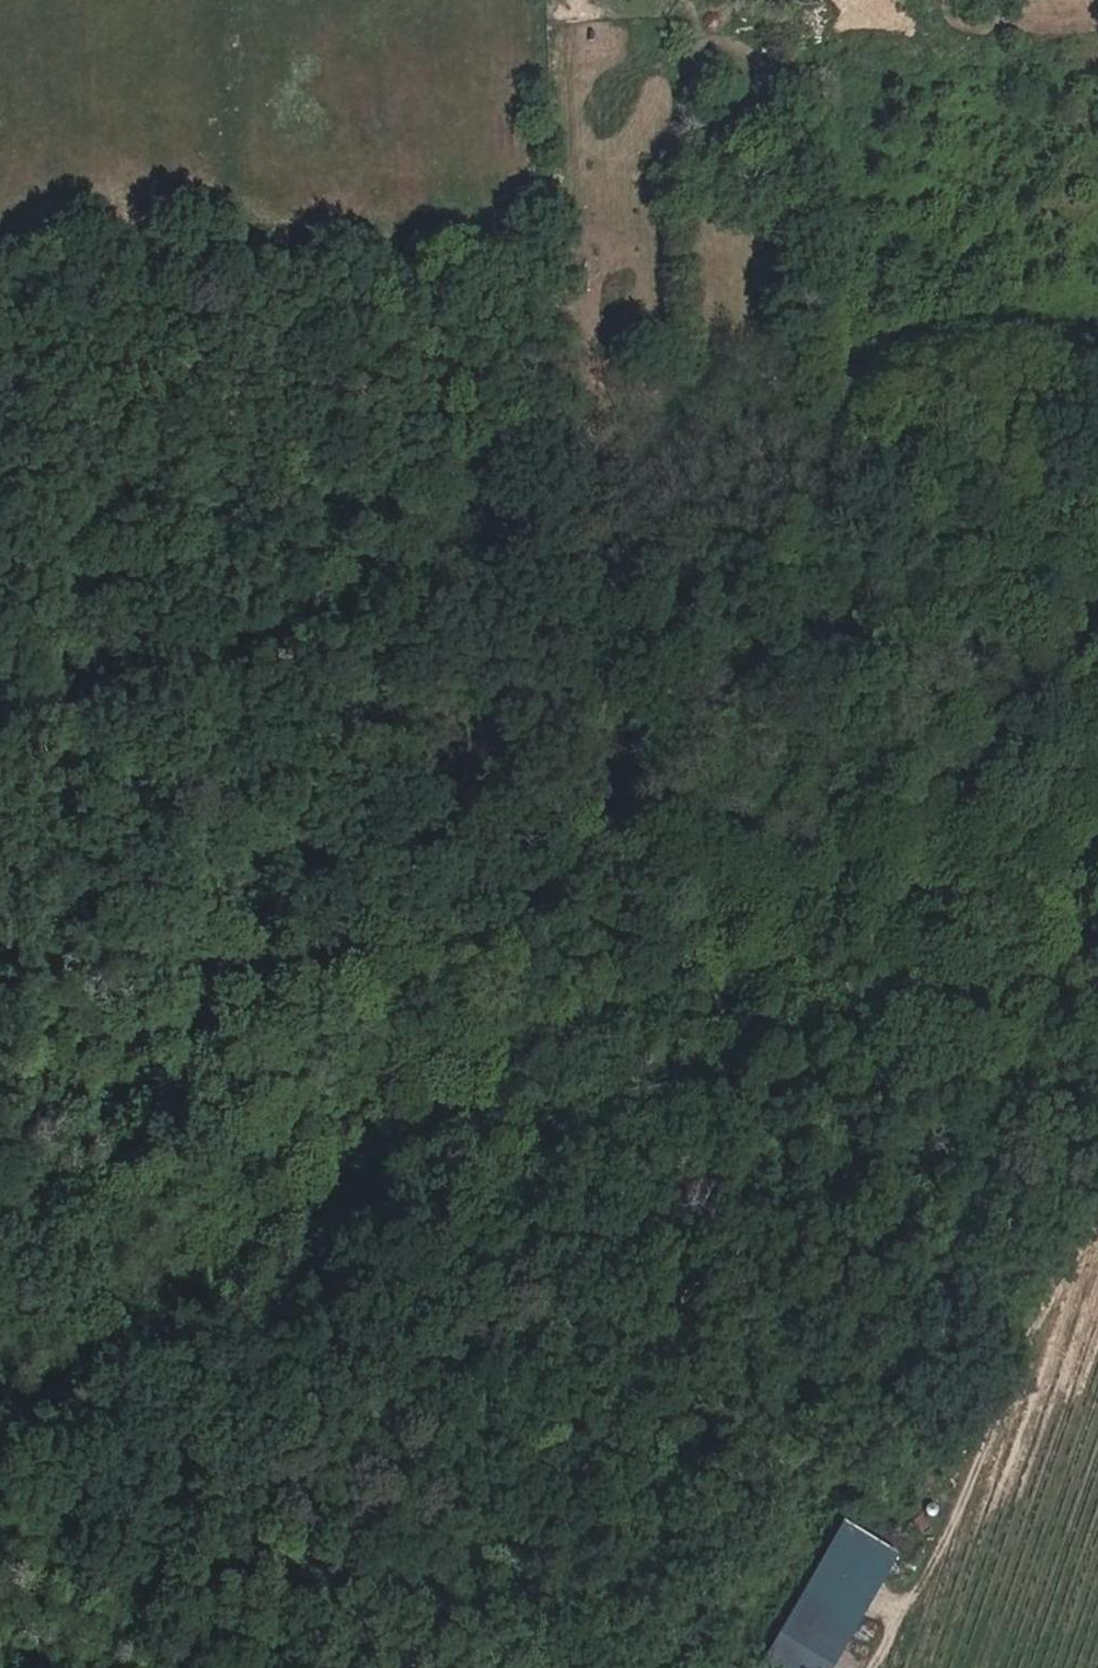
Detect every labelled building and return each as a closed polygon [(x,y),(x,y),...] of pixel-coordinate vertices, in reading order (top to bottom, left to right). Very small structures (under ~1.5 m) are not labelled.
[(903,1547),(846,1520),(777,1667),(846,1667),(903,1547)]
